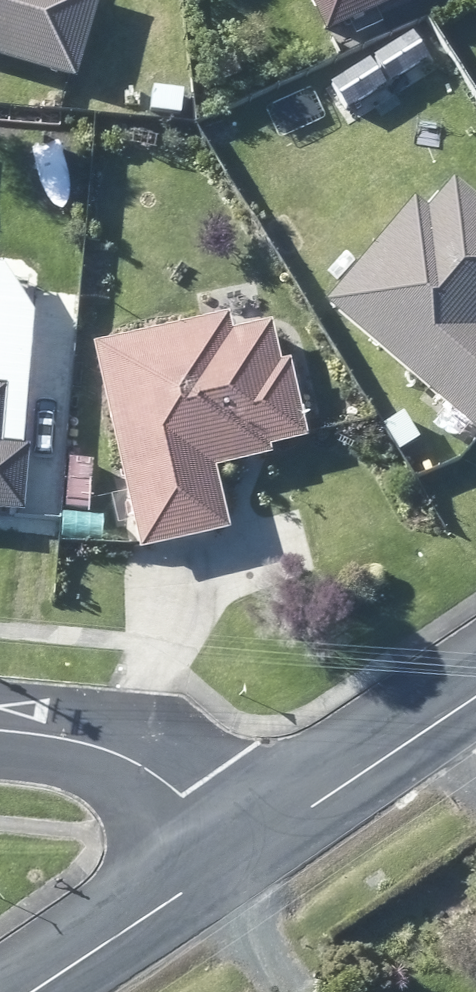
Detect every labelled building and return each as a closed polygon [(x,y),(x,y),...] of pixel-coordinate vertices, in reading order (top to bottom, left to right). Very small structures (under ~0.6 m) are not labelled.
[(67,86),(95,0),(0,0),(0,64),(67,86)] [(319,39),(330,34),(377,13),(406,0),(301,0),(319,39)] [(444,183),(417,214),(407,204),(319,308),(475,442),(475,210),(444,183)] [(273,366),(264,332),(263,326),(224,336),(220,318),(200,323),(87,350),(120,492),(128,528),(132,547),(134,555),(221,535),(219,525),(207,475),(251,465),(261,462),(265,462),(263,450),(300,442),(295,423),(288,386),(282,365),(273,366)] [(17,517),(17,504),(22,452),(0,450),(0,516),(17,517)] [(83,515),(89,462),(66,460),(62,513),(83,515)]
